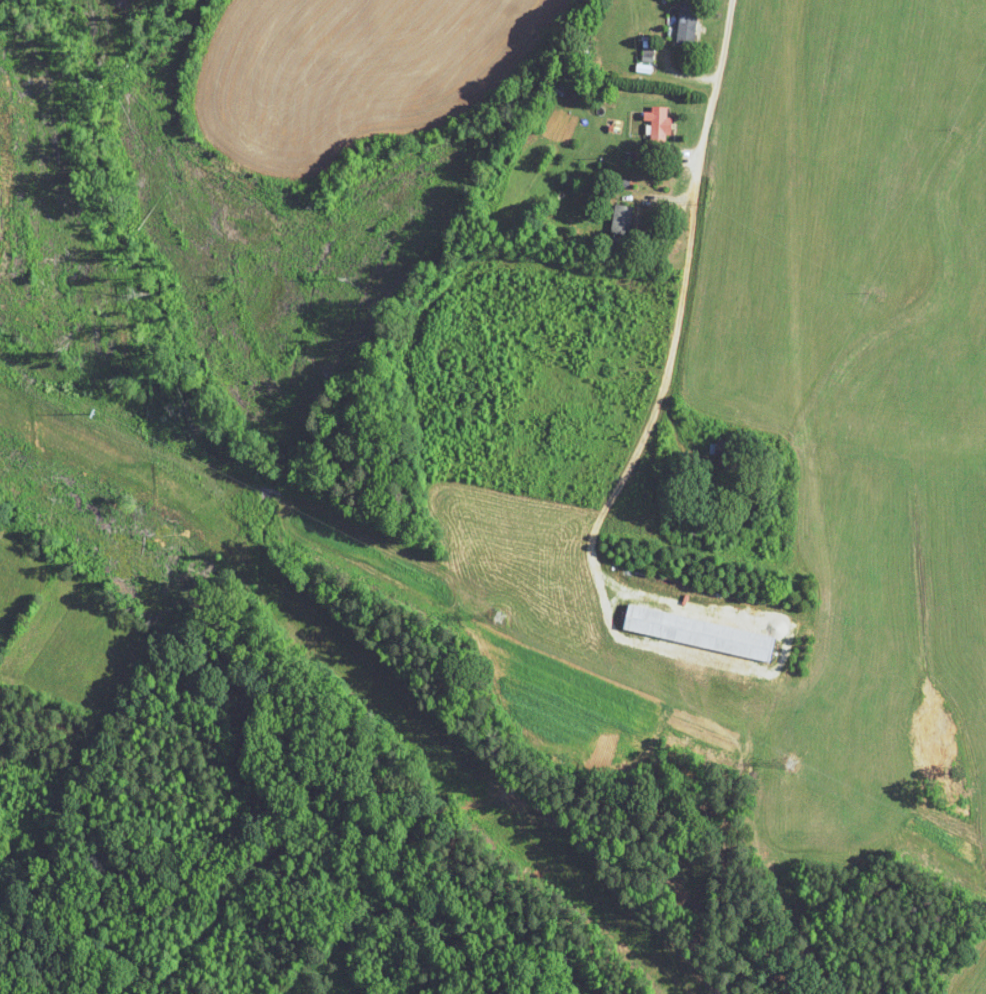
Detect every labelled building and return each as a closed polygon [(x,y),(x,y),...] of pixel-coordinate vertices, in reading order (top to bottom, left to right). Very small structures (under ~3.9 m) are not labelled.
[(700,3),(682,1),(676,42),(694,45),(700,3)] [(651,120),(650,149),(668,149),(669,109),(645,108),(645,120),(651,120)] [(633,207),(615,205),(611,233),(629,236),(633,207)]
